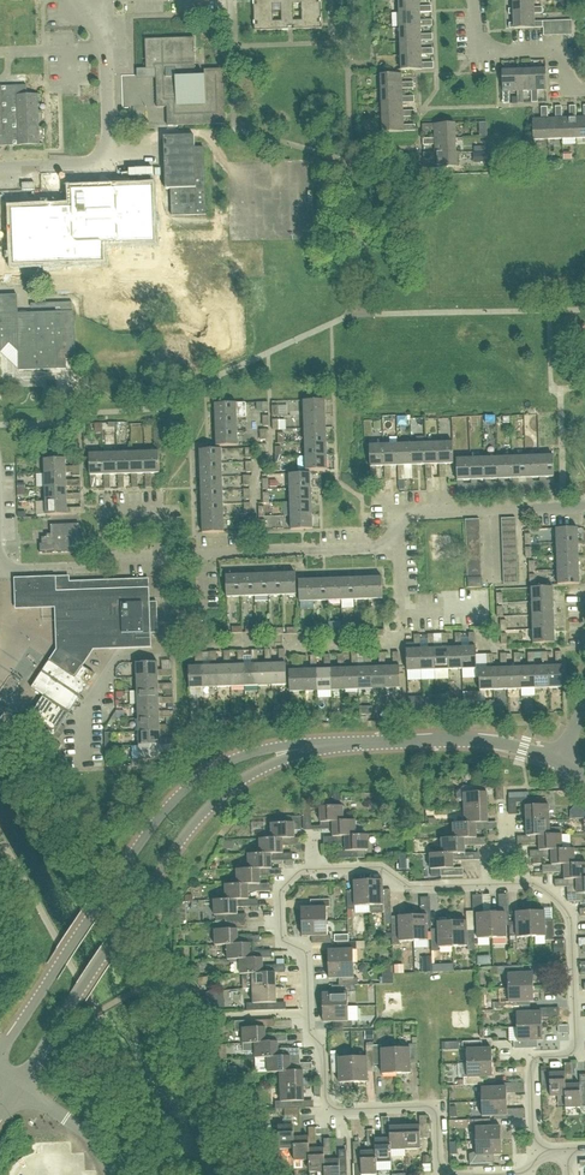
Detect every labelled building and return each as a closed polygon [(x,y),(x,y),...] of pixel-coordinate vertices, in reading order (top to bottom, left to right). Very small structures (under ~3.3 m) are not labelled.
[(253,2),(254,31),(288,30),(288,27),(293,27),(293,30),(321,29),(320,0),(253,0),(253,2)] [(420,14),(432,13),(432,7),(420,7),(420,0),(399,0),(400,14),(420,13),(420,14)] [(534,8),(534,1),(534,0),(513,1),(514,10),(509,10),(509,15),(514,15),(534,14),(534,15),(543,14),(542,8),(534,8)] [(420,21),(420,14),(420,13),(400,14),(400,28),(421,27),(421,28),(432,27),(432,21),(420,21)] [(535,23),(534,15),(534,14),(514,15),(514,24),(509,24),(509,29),(514,29),(514,30),(535,29),(543,28),(543,22),(535,23)] [(421,36),(421,28),(421,27),(400,28),(401,42),(421,41),(421,42),(433,41),(433,35),(421,36)] [(167,126),(226,124),(224,70),(205,70),(205,77),(195,77),(194,39),(146,40),(146,69),(156,69),(157,98),(167,97),(167,126)] [(421,50),(421,42),(421,41),(401,42),(401,56),(422,56),(433,56),(433,49),(421,50)] [(422,64),(422,56),(401,56),(402,71),(422,70),(434,70),(434,64),(422,64)] [(532,92),(531,92),(532,104),(538,103),(537,91),(546,91),(546,70),(531,71),(532,92)] [(509,92),(517,92),(517,71),(502,72),(503,93),(503,104),(503,105),(509,104),(509,92)] [(523,92),(531,92),(532,92),(531,71),(517,71),(517,92),(517,104),(524,104),(523,92)] [(402,90),(414,90),(414,83),(402,84),(402,75),(381,75),(382,90),(402,90)] [(13,129),(18,129),(18,123),(13,123),(13,112),(17,112),(17,106),(12,106),(12,86),(1,87),(1,93),(6,93),(7,104),(2,104),(2,110),(7,110),(7,120),(2,120),(2,127),(7,126),(8,146),(14,146),(19,146),(18,140),(13,140),(13,129)] [(17,113),(38,112),(38,95),(27,95),(27,86),(12,86),(12,106),(17,106),(17,112),(17,113)] [(402,98),(402,90),(382,90),(382,104),(403,104),(415,104),(414,97),(402,98)] [(403,112),(403,104),(382,104),(383,119),(403,118),(415,118),(415,112),(403,112)] [(577,139),(584,139),(584,106),(584,118),(576,119),(577,139)] [(562,119),(562,107),(555,107),(556,119),(548,120),(547,120),(548,140),(563,140),(562,119)] [(576,119),(576,107),(570,107),(570,119),(562,119),(563,140),(577,139),(576,119)] [(547,120),(548,120),(547,108),(541,108),(542,120),(533,120),(533,141),(548,140),(547,120)] [(39,128),(38,112),(17,113),(17,112),(13,112),(13,123),(18,123),(18,129),(39,128)] [(403,126),(403,118),(383,119),(383,133),(404,133),(404,132),(416,132),(415,126),(403,126)] [(8,146),(7,126),(2,127),(2,120),(0,120),(0,147),(2,147),(5,147),(8,146)] [(435,140),(456,139),(455,124),(435,125),(423,126),(423,132),(435,131),(435,139),(435,140)] [(39,145),(39,128),(18,129),(13,129),(13,140),(18,140),(19,146),(39,145)] [(195,148),(194,136),(164,137),(166,189),(171,189),(172,216),(207,215),(204,148),(195,148)] [(456,153),(456,139),(435,140),(435,139),(423,140),(423,146),(435,146),(436,154),(456,153)] [(436,154),(424,154),(424,160),(436,160),(436,168),(436,169),(457,168),(460,168),(459,153),(456,153),(436,154)] [(486,154),(476,154),(476,162),(487,162),(486,154)] [(47,210),(12,211),(14,265),(85,262),(85,245),(154,242),(152,189),(90,191),(90,208),(47,210)] [(20,371),(67,369),(67,360),(76,360),(74,315),(74,312),(73,312),(73,303),(61,303),(62,313),(27,314),(27,312),(20,312),(20,314),(18,314),(18,296),(17,296),(0,296),(0,353),(1,353),(10,343),(19,352),(19,371),(20,371)] [(584,324),(574,334),(578,338),(584,332),(584,324)] [(58,401),(57,381),(48,382),(48,401),(58,401)] [(305,416),(326,415),(326,401),(304,401),(305,416)] [(237,404),(215,405),(216,419),(238,418),(238,419),(246,418),(246,404),(237,404)] [(305,429),(327,429),(326,415),(305,416),(305,429)] [(216,433),(238,432),(238,419),(238,418),(216,419),(216,433)] [(84,419),(84,434),(90,434),(90,429),(100,428),(100,419),(84,419)] [(343,423),(345,442),(370,440),(369,422),(343,423)] [(305,443),(327,442),(327,429),(305,429),(305,443)] [(238,432),(216,433),(217,447),(239,446),(238,432)] [(306,457),(328,456),(327,442),(305,443),(306,457)] [(439,443),(440,465),(454,464),(453,442),(439,443)] [(418,466),(426,465),(425,443),(411,444),(412,466),(413,480),(419,480),(418,466)] [(439,443),(425,443),(426,465),(440,465),(439,443)] [(391,467),(399,466),(398,444),(384,445),(385,467),(385,481),(392,481),(391,467)] [(405,466),(412,466),(411,444),(398,444),(399,466),(400,481),(405,480),(405,466)] [(377,481),(377,467),(385,467),(384,445),(370,445),(371,467),(372,482),(377,481)] [(200,465),(222,464),(222,450),(200,451),(200,465)] [(145,453),(146,474),(160,474),(159,452),(145,453)] [(105,476),(118,475),(118,453),(104,454),(105,476)] [(118,475),(132,475),(131,453),(118,453),(118,475)] [(132,475),(146,474),(145,453),(131,453),(132,475)] [(97,490),(97,476),(105,476),(104,454),(90,454),(90,476),(91,476),(92,490),(97,490)] [(539,456),(540,478),(554,477),(553,455),(539,456)] [(328,456),(306,457),(306,471),(328,470),(328,456)] [(512,457),(513,479),(526,478),(526,456),(512,457)] [(533,478),(540,478),(539,456),(526,456),(526,478),(527,478),(527,493),(533,492),(533,478)] [(498,458),(499,480),(513,479),(512,457),(498,458)] [(472,481),(485,480),(485,458),(471,459),(472,481)] [(485,458),(485,480),(492,480),(499,480),(498,458),(485,458)] [(45,474),(67,473),(66,459),(45,460),(45,474)] [(458,481),(472,481),(471,459),(457,459),(458,481)] [(201,479),(223,478),(222,464),(200,465),(201,479)] [(46,488),(67,487),(67,473),(45,474),(46,488)] [(290,489),(312,488),(311,474),(289,475),(290,489)] [(201,492),(223,491),(223,478),(201,479),(201,492)] [(46,502),(68,501),(67,487),(46,488),(46,502)] [(290,503),(312,502),(312,488),(290,489),(290,503)] [(202,506),(224,505),(223,491),(201,492),(202,506)] [(24,507),(32,507),(32,498),(24,498),(24,507)] [(68,501),(46,502),(47,516),(68,515),(68,501)] [(291,516),(313,516),(312,502),(290,503),(291,516)] [(202,520),(224,519),(224,505),(202,506),(202,520)] [(313,516),(291,516),(291,531),(313,530),(313,516)] [(224,519),(202,520),(203,534),(225,533),(224,519)] [(40,544),(40,554),(83,553),(82,533),(80,533),(79,525),(51,526),(51,537),(42,537),(42,544),(40,544)] [(557,543),(579,542),(578,528),(556,529),(557,543)] [(557,557),(579,556),(579,542),(557,543),(557,557)] [(558,570),(580,570),(579,556),(557,557),(558,570)] [(580,570),(558,570),(558,585),(580,584),(580,570)] [(468,579),(482,578),(482,571),(468,571),(468,579)] [(269,597),(282,596),(282,574),(268,575),(269,597)] [(282,574),(282,596),(297,596),(296,574),(282,574)] [(242,598),(255,597),(254,575),(241,576),(242,598)] [(255,597),(269,597),(268,575),(254,575),(255,597)] [(227,598),(242,598),(241,576),(226,576),(227,598)] [(30,590),(30,604),(56,603),(55,578),(57,578),(57,577),(34,578),(34,584),(36,584),(36,590),(30,590)] [(18,605),(30,604),(30,590),(36,590),(36,584),(34,584),(34,578),(15,579),(16,596),(17,596),(18,605)] [(368,579),(369,600),(383,600),(382,578),(368,579)] [(482,578),(468,579),(468,588),(483,588),(482,578)] [(342,601),(355,601),(354,579),(341,580),(342,601)] [(355,601),(369,600),(368,579),(354,579),(355,601)] [(314,602),(328,602),(327,580),(313,581),(314,602)] [(328,602),(342,601),(341,580),(327,580),(328,602)] [(148,603),(147,581),(78,583),(78,587),(65,587),(66,621),(63,621),(64,650),(110,648),(110,650),(152,648),(151,634),(158,634),(157,603),(148,603)] [(300,603),(314,602),(313,581),(299,581),(300,603)] [(532,602),(554,602),(553,587),(532,588),(532,602)] [(533,616),(554,615),(554,602),(532,602),(533,616)] [(533,630),(555,629),(554,615),(533,616),(533,630)] [(555,629),(533,630),(533,644),(555,643),(555,629)] [(462,648),(463,670),(477,669),(476,647),(475,634),(470,634),(470,648),(462,648)] [(434,649),(435,649),(434,635),(428,636),(429,649),(421,649),(422,671),(435,671),(434,649)] [(448,648),(449,648),(448,635),(442,635),(442,649),(435,649),(434,649),(435,671),(449,670),(448,648)] [(421,649),(421,636),(415,636),(415,649),(407,650),(407,672),(422,671),(421,649)] [(449,670),(463,670),(462,648),(449,648),(448,648),(449,670)] [(279,650),(279,664),(272,664),(272,686),(287,686),(286,664),(285,650),(279,650)] [(259,687),(258,665),(258,661),(258,651),(252,651),(252,665),(244,665),(245,687),(259,687)] [(272,686),(272,664),(271,664),(271,651),(265,651),(266,664),(258,665),(259,687),(272,686)] [(231,688),(231,666),(230,666),(230,652),(224,652),(224,666),(217,666),(218,688),(231,688)] [(245,687),(244,665),(244,662),(244,652),(238,652),(238,665),(231,666),(231,688),(245,687)] [(548,666),(549,688),(563,688),(562,666),(561,652),(555,652),(556,666),(548,666)] [(203,667),(203,653),(197,653),(197,667),(189,667),(190,689),(204,689),(203,667)] [(218,688),(217,666),(216,653),(210,653),(211,666),(203,667),(204,689),(218,688)] [(386,668),(386,690),(401,689),(400,668),(400,667),(399,667),(399,653),(392,654),(393,668),(386,668)] [(366,669),(358,669),(359,691),(373,690),(372,668),(372,664),(371,654),(365,655),(366,669)] [(386,668),(385,654),(379,654),(380,668),(372,668),(373,690),(386,690),(386,668)] [(521,667),(521,654),(515,654),(515,668),(507,668),(508,690),(521,689),(521,667)] [(345,691),(344,669),(344,655),(338,656),(338,670),(331,670),(332,692),(345,691)] [(344,669),(345,691),(359,691),(358,669),(358,655),(351,655),(352,669),(344,669)] [(493,668),(493,655),(487,655),(487,669),(479,669),(480,691),(494,690),(493,668)] [(303,671),(304,693),(318,692),(317,670),(317,656),(311,657),(311,670),(303,671)] [(332,692),(331,670),(330,656),(324,656),(325,670),(317,670),(318,692),(332,692)] [(290,671),(290,693),(304,693),(303,671),(303,657),(296,657),(297,671),(290,671)] [(42,672),(48,676),(81,697),(89,685),(95,675),(85,668),(82,666),(75,665),(75,659),(59,659),(56,664),(50,660),(42,672)] [(159,663),(137,664),(137,678),(159,677),(159,663)] [(535,689),(549,688),(548,666),(534,667),(535,689)] [(521,689),(535,689),(534,667),(521,667),(521,689)] [(494,690),(508,690),(507,668),(493,668),(494,690)] [(50,700),(70,713),(81,697),(48,676),(42,672),(31,688),(37,692),(44,697),(50,701),(50,700)] [(159,677),(137,678),(138,692),(160,691),(159,677)] [(174,698),(160,698),(160,691),(138,692),(138,705),(160,705),(160,704),(174,704),(174,698)] [(40,702),(38,705),(36,708),(62,725),(70,714),(70,713),(50,700),(50,701),(44,697),(41,702),(40,702)] [(160,705),(138,705),(139,719),(161,718),(160,705)] [(54,738),(62,725),(36,708),(35,710),(35,709),(30,717),(27,720),(54,738)] [(161,718),(139,719),(139,733),(161,732),(161,718)] [(203,719),(190,720),(190,728),(203,727),(203,719)] [(161,732),(139,733),(140,746),(162,746),(161,732)] [(58,752),(62,747),(52,740),(51,740),(47,745),(57,752),(58,752)] [(162,746),(140,746),(140,760),(162,760),(162,759),(176,759),(176,753),(162,753),(162,746)] [(459,802),(465,802),(465,809),(488,808),(487,793),(486,793),(486,789),(496,789),(496,798),(504,798),(504,787),(504,785),(474,786),(463,786),(456,794),(457,800),(459,802)] [(526,822),(550,821),(549,805),(539,806),(539,798),(529,799),(529,806),(526,806),(526,822)] [(310,799),(303,799),(303,815),(311,814),(310,799)] [(344,822),(343,807),(320,808),(321,823),(324,823),(324,830),(333,830),(333,822),(344,822)] [(485,823),(488,823),(488,808),(465,809),(465,823),(466,824),(475,823),(476,831),(477,831),(485,830),(485,823)] [(283,839),(284,846),(293,846),(292,838),(296,838),(295,830),(302,830),(302,817),(292,817),(292,823),(272,824),(272,839),(283,839)] [(357,836),(356,821),(344,822),(333,822),(333,830),(334,837),(337,837),(337,844),(346,844),(346,837),(357,836)] [(550,836),(550,835),(550,821),(526,822),(527,837),(529,837),(530,844),(539,844),(540,844),(539,836),(550,836)] [(477,838),(477,831),(476,831),(475,823),(466,824),(465,823),(453,824),(454,839),(464,839),(465,846),(474,846),(474,838),(477,838)] [(563,850),(562,835),(550,835),(550,836),(539,836),(540,844),(539,844),(539,851),(543,851),(543,859),(552,858),(552,850),(563,850)] [(346,844),(346,852),(349,852),(349,859),(365,858),(365,851),(369,851),(368,836),(357,836),(346,837),(346,844)] [(284,854),(284,846),(283,839),(272,839),(260,839),(261,854),(261,855),(272,854),(272,862),(281,861),(281,854),(284,854)] [(462,854),(466,854),(465,846),(464,839),(454,839),(442,839),(443,854),(443,855),(453,854),(453,861),(454,861),(463,861),(462,854)] [(575,864),(575,849),(563,850),(552,850),(552,858),(552,866),(555,866),(555,873),(564,873),(565,873),(564,865),(575,864)] [(272,869),(272,862),(272,854),(261,855),(261,854),(249,855),(249,870),(260,870),(261,877),(269,877),(269,869),(272,869)] [(454,876),(454,861),(453,861),(453,854),(443,855),(443,854),(431,855),(431,870),(441,869),(441,877),(454,876)] [(575,864),(564,865),(565,873),(564,873),(565,880),(568,880),(568,888),(577,887),(577,879),(584,879),(584,864),(575,864)] [(261,884),(261,877),(260,870),(249,870),(237,870),(238,885),(248,885),(249,893),(258,892),(258,884),(261,884)] [(577,879),(577,887),(577,895),(580,894),(580,902),(584,902),(584,879),(577,879)] [(355,907),(370,907),(369,881),(355,882),(355,891),(347,892),(348,911),(355,911),(355,907)] [(369,881),(370,907),(384,906),(384,909),(391,909),(391,890),(384,890),(383,881),(369,881)] [(249,900),(249,893),(248,885),(238,885),(226,885),(227,900),(227,901),(236,900),(237,908),(246,907),(246,900),(249,900)] [(491,914),(492,939),(506,938),(506,913),(507,913),(506,895),(499,895),(499,913),(491,914)] [(492,939),(491,914),(483,914),(483,896),(475,896),(476,914),(477,914),(478,939),(492,939)] [(413,916),(414,941),(429,941),(428,916),(429,916),(429,897),(421,898),(422,916),(413,916)] [(237,915),(237,908),(236,900),(227,901),(227,900),(214,901),(215,916),(216,916),(216,923),(225,923),(235,923),(234,915),(237,915)] [(302,923),(327,922),(327,908),(330,908),(330,900),(311,901),(311,908),(302,909),(302,923)] [(517,938),(531,937),(530,912),(516,913),(517,922),(509,923),(510,942),(518,941),(517,938)] [(530,912),(531,937),(546,937),(546,940),(553,940),(553,921),(545,921),(545,912),(530,912)] [(400,942),(414,941),(413,916),(399,917),(399,927),(392,927),(393,946),(400,946),(400,942)] [(452,922),(453,947),(468,947),(468,950),(476,950),(475,931),(467,931),(467,921),(452,922)] [(327,922),(302,923),(303,937),(312,937),(312,944),(331,944),(331,936),(328,936),(327,922)] [(439,948),(453,947),(452,922),(439,922),(439,932),(431,932),(432,952),(439,951),(439,948)] [(239,945),(238,938),(238,930),(235,930),(235,923),(225,923),(226,930),(215,931),(216,946),(228,946),(228,945),(239,945)] [(370,948),(384,948),(383,935),(369,936),(370,948)] [(251,960),(251,952),(251,944),(260,944),(260,937),(238,938),(239,945),(228,945),(228,946),(229,961),(241,961),(241,960),(251,960)] [(329,965),(354,964),(353,950),(357,950),(357,942),(349,942),(338,943),(338,951),(328,951),(329,965)] [(487,959),(486,950),(473,951),(473,960),(487,959)] [(264,974),(264,966),(263,959),(260,959),(260,951),(251,952),(251,960),(241,960),(241,961),(241,975),(253,975),(264,974)] [(390,960),(390,969),(399,969),(399,960),(390,960)] [(421,972),(430,972),(430,963),(421,963),(421,972)] [(339,986),(355,986),(358,986),(358,978),(354,978),(354,964),(329,965),(329,979),(339,979),(339,986)] [(254,989),(277,989),(276,973),(273,974),(273,966),(264,966),(264,974),(253,975),(254,989)] [(504,975),(508,974),(509,989),(534,988),(533,974),(524,974),(523,966),(504,967),(497,967),(497,975),(504,974),(504,975)] [(323,1009),(348,1008),(348,993),(352,993),(355,993),(355,986),(339,986),(332,986),(333,994),(323,994),(323,1009)] [(524,1002),(534,1002),(534,988),(509,989),(509,1003),(505,1003),(493,1004),(493,1010),(505,1010),(505,1011),(525,1010),(524,1002)] [(277,989),(254,989),(254,1004),(247,1004),(248,1012),(274,1011),(274,1003),(277,1003),(277,989)] [(348,1008),(323,1009),(324,1023),(333,1022),(334,1030),(353,1029),(353,1022),(349,1022),(348,1008)] [(517,1013),(517,1028),(543,1027),(542,1019),(560,1018),(560,1010),(529,1011),(529,1013),(517,1013)] [(243,1032),(243,1045),(255,1044),(255,1043),(266,1043),(266,1036),(266,1028),(263,1028),(263,1021),(235,1022),(235,1033),(243,1032)] [(543,1027),(517,1028),(518,1042),(514,1042),(514,1049),(536,1049),(536,1041),(543,1041),(543,1027)] [(279,1058),(279,1050),(278,1043),(275,1043),(275,1035),(266,1036),(266,1043),(255,1043),(255,1044),(256,1059),(268,1059),(268,1058),(279,1058)] [(463,1050),(467,1050),(468,1064),(493,1063),(492,1048),(482,1049),(482,1042),(474,1042),(463,1042),(463,1050)] [(396,1049),(397,1074),(411,1074),(411,1064),(418,1063),(417,1045),(410,1045),(410,1048),(396,1049)] [(397,1074),(396,1049),(382,1049),(382,1046),(374,1046),(374,1054),(375,1054),(375,1065),(382,1065),(383,1075),(397,1074)] [(268,1073),(280,1073),(280,1072),(291,1072),(291,1065),(300,1064),(299,1049),(288,1050),(279,1050),(279,1058),(268,1058),(268,1059),(268,1073)] [(375,1065),(375,1054),(374,1054),(367,1054),(367,1057),(353,1058),(354,1083),(368,1083),(368,1073),(375,1072),(375,1065)] [(354,1083),(353,1058),(339,1058),(339,1055),(332,1055),(332,1074),(340,1074),(340,1084),(354,1083)] [(483,1078),(493,1077),(493,1063),(468,1064),(468,1078),(464,1078),(465,1086),(484,1085),(483,1078)] [(281,1087),(304,1087),(303,1071),(301,1071),(300,1064),(291,1065),(291,1072),(280,1072),(280,1073),(281,1087)] [(565,1085),(573,1085),(572,1076),(565,1076),(565,1073),(550,1074),(550,1071),(541,1071),(541,1088),(550,1088),(550,1097),(565,1096),(565,1085)] [(481,1088),(482,1102),(507,1101),(507,1094),(525,1093),(524,1085),(493,1086),(493,1088),(481,1088)] [(580,1088),(580,1085),(573,1085),(565,1085),(565,1096),(566,1108),(581,1108),(581,1107),(584,1107),(584,1087),(580,1088)] [(304,1087),(281,1087),(281,1102),(275,1102),(276,1110),(285,1110),(291,1110),(302,1109),(302,1102),(304,1102),(304,1087)] [(507,1109),(507,1101),(482,1102),(482,1117),(494,1116),(494,1118),(526,1116),(525,1109),(507,1109)] [(476,1142),(501,1141),(501,1127),(491,1127),(491,1120),(471,1121),(472,1128),(476,1128),(476,1142)] [(279,1149),(294,1149),(294,1138),(302,1138),(302,1126),(278,1127),(279,1149)] [(405,1127),(406,1150),(421,1149),(420,1139),(428,1139),(427,1129),(420,1129),(420,1126),(405,1127)] [(391,1150),(406,1150),(405,1127),(390,1127),(390,1129),(382,1130),(383,1139),(383,1140),(391,1139),(391,1150)] [(294,1149),(295,1161),(309,1160),(309,1149),(317,1149),(317,1140),(310,1140),(310,1137),(302,1138),(294,1138),(294,1149)] [(392,1162),(391,1150),(391,1139),(383,1140),(383,1139),(376,1139),(376,1143),(368,1143),(368,1152),(368,1153),(376,1152),(376,1163),(377,1163),(392,1162)] [(501,1141),(476,1142),(477,1153),(469,1155),(470,1164),(495,1163),(495,1156),(502,1155),(501,1141)] [(325,1161),(332,1161),(332,1151),(325,1152),(324,1149),(317,1149),(309,1149),(309,1160),(310,1172),(324,1172),(325,1172),(325,1161)] [(377,1163),(376,1163),(376,1152),(368,1153),(368,1152),(360,1153),(360,1155),(354,1155),(354,1165),(362,1165),(362,1174),(370,1174),(377,1174),(377,1163)] [(324,1172),(325,1174),(347,1174),(347,1163),(340,1163),(340,1160),(332,1161),(325,1161),(325,1172),(324,1172)]
